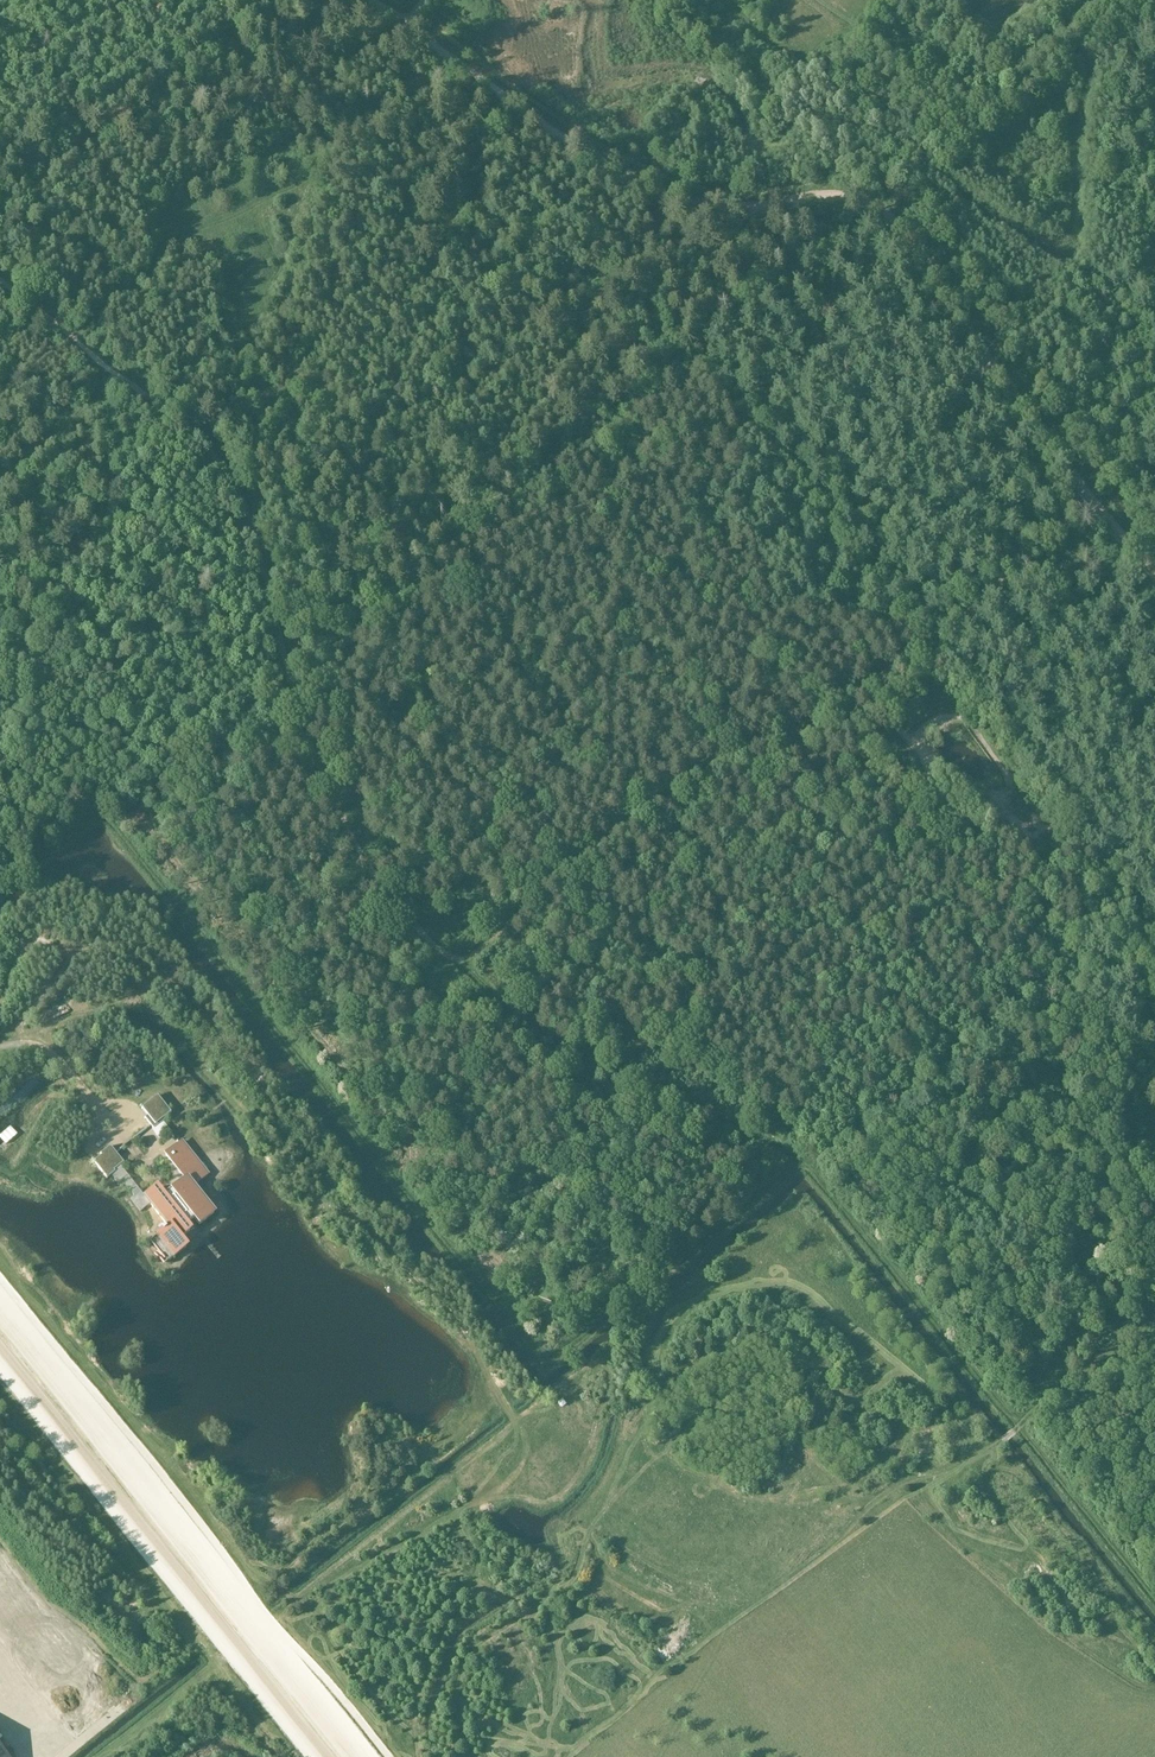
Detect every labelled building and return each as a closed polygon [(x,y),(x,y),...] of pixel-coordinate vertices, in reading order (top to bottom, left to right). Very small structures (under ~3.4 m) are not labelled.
[(16,1094),(23,1101),(46,1079),(39,1071),(16,1094)] [(157,1097),(141,1109),(147,1117),(144,1119),(153,1130),(168,1118),(167,1117),(170,1114),(157,1097)] [(181,1143),(165,1155),(185,1180),(173,1191),(172,1190),(163,1197),(156,1189),(144,1198),(168,1228),(165,1230),(164,1229),(161,1231),(162,1232),(151,1241),(168,1262),(186,1248),(179,1240),(190,1231),(185,1226),(194,1219),(199,1226),(214,1214),(192,1187),(207,1175),(181,1143)] [(101,1156),(93,1163),(106,1179),(115,1173),(114,1171),(123,1164),(110,1147),(100,1155),(101,1156)]
